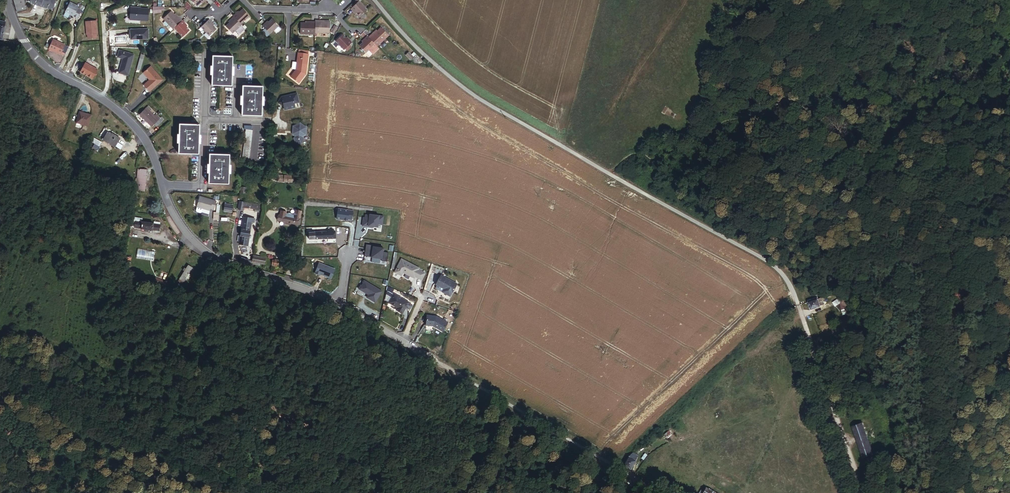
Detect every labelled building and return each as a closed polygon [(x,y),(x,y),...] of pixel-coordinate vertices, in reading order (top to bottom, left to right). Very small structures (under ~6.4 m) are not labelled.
[(25,0),(14,0),(17,13),(28,10),(25,0)] [(56,0),(31,0),(30,2),(53,9),(56,0)] [(360,17),(367,11),(359,2),(352,8),(357,13),(360,17)] [(78,9),(79,7),(70,3),(66,12),(70,14),(70,15),(73,17),(77,19),(82,11),(78,9)] [(130,20),(148,21),(149,9),(139,9),(139,8),(130,8),(130,20)] [(240,25),(249,16),(243,9),(238,14),(234,18),(235,19),(240,25)] [(181,22),(182,21),(179,18),(178,19),(175,15),(171,11),(163,19),(169,25),(166,28),(170,32),(174,28),(181,22)] [(9,20),(4,19),(3,23),(0,23),(0,33),(1,33),(1,37),(6,38),(9,20)] [(234,38),(241,25),(240,25),(235,19),(231,22),(226,27),(230,31),(228,34),(231,37),(234,38)] [(270,34),(279,26),(272,19),(269,22),(263,27),(268,32),(270,34)] [(97,35),(96,21),(85,22),(86,35),(87,35),(88,39),(97,38),(97,35)] [(213,26),(208,21),(201,27),(209,36),(216,30),(213,26)] [(329,34),(330,23),(325,23),(319,22),(319,21),(315,21),(315,22),(315,33),(329,34)] [(183,37),(189,31),(185,26),(181,22),(174,28),(183,37)] [(315,33),(315,22),(311,22),(311,24),(305,23),(301,23),(300,34),(315,35),(315,33)] [(237,38),(245,30),(241,25),(234,38),(235,39),(236,38),(237,38)] [(149,38),(148,29),(130,30),(131,39),(149,38)] [(376,47),(387,37),(380,29),(376,32),(372,36),(371,35),(368,37),(376,47)] [(349,45),(350,44),(345,38),(342,35),(336,41),(344,50),(346,52),(351,47),(349,45)] [(376,47),(368,37),(363,42),(359,46),(366,53),(369,50),(373,54),(378,49),(376,47)] [(69,47),(65,46),(65,45),(53,40),(49,50),(61,55),(61,54),(65,56),(69,47)] [(128,76),(134,55),(120,50),(118,57),(123,59),(119,73),(128,76)] [(306,74),(308,54),(298,53),(296,70),(291,77),(299,83),(306,74)] [(231,86),(232,57),(212,56),(211,85),(231,86)] [(92,79),(98,70),(85,63),(80,73),(92,79)] [(149,92),(163,80),(150,67),(143,74),(149,81),(143,86),(149,92)] [(261,106),(262,86),(251,86),(242,86),(241,115),(261,116),(261,106)] [(298,107),(297,97),(282,99),(278,105),(283,108),(284,113),(294,111),(293,107),(298,107)] [(160,118),(156,115),(154,116),(149,111),(151,109),(148,107),(139,115),(151,127),(154,124),(158,120),(160,119),(160,118)] [(89,127),(93,116),(83,111),(78,122),(89,127)] [(306,132),(306,127),(300,123),(293,126),(293,131),(295,133),(294,140),(296,143),(300,143),(303,141),(303,135),(306,132)] [(198,154),(199,125),(179,124),(178,154),(198,154)] [(248,164),(253,130),(246,130),(241,164),(248,164)] [(119,138),(109,131),(104,139),(120,149),(122,146),(116,142),(119,138)] [(94,143),(92,147),(98,150),(102,141),(93,137),(90,141),(94,143)] [(228,184),(229,155),(209,154),(208,183),(228,184)] [(144,191),(146,170),(138,169),(136,191),(144,191)] [(214,210),(216,202),(200,197),(197,207),(203,209),(210,211),(210,209),(214,210)] [(259,212),(260,205),(238,202),(237,210),(243,211),(243,208),(247,209),(247,211),(254,212),(254,211),(259,212)] [(353,211),(338,209),(336,219),(348,221),(348,219),(352,220),(353,211)] [(299,225),(302,211),(295,210),(294,215),(286,214),(286,212),(280,211),(278,221),(299,225)] [(383,217),(377,216),(368,215),(368,216),(364,215),(362,226),(368,227),(368,226),(373,227),(375,227),(377,228),(378,225),(382,225),(383,217)] [(249,236),(252,223),(254,223),(254,219),(243,217),(240,236),(238,236),(238,238),(240,239),(239,242),(239,244),(248,246),(248,244),(249,238),(251,238),(251,236),(249,236)] [(160,231),(160,227),(155,226),(156,225),(154,225),(142,223),(142,224),(132,223),(131,226),(136,227),(136,228),(141,229),(141,230),(154,232),(154,230),(160,231)] [(335,238),(335,231),(333,232),(333,229),(327,229),(327,232),(308,233),(309,239),(335,238)] [(373,246),(367,245),(365,256),(381,259),(381,261),(387,262),(388,253),(383,252),(383,249),(378,248),(373,247),(373,246)] [(151,251),(138,249),(137,257),(150,259),(151,251)] [(263,264),(264,258),(253,256),(252,262),(254,262),(254,265),(259,266),(259,263),(263,264)] [(247,263),(248,260),(242,258),(240,265),(246,266),(247,263)] [(419,270),(420,269),(401,259),(394,273),(401,277),(403,273),(414,279),(415,277),(422,281),(425,274),(419,270)] [(335,269),(318,263),(314,274),(320,276),(320,275),(331,279),(335,269)] [(188,266),(179,280),(183,283),(186,278),(188,279),(190,275),(188,274),(192,268),(188,266)] [(156,276),(153,282),(165,286),(167,281),(156,276)] [(450,297),(457,284),(441,276),(436,285),(437,286),(435,288),(436,290),(442,293),(450,297)] [(363,281),(358,289),(368,295),(366,298),(375,303),(381,292),(363,281)] [(853,318),(843,289),(838,291),(848,319),(853,318)] [(820,298),(828,295),(827,293),(824,294),(823,290),(819,292),(819,290),(808,294),(811,302),(820,299),(820,298)] [(411,306),(410,304),(408,303),(394,294),(388,303),(397,308),(396,311),(402,314),(405,308),(407,309),(409,309),(411,306)] [(436,317),(427,315),(426,326),(433,327),(442,332),(448,323),(436,317)] [(862,415),(851,419),(867,463),(877,460),(862,415)] [(639,453),(637,452),(641,446),(637,444),(631,449),(628,455),(627,457),(634,461),(637,455),(639,453)] [(710,479),(708,482),(706,486),(705,487),(716,492),(733,492),(710,479)]
